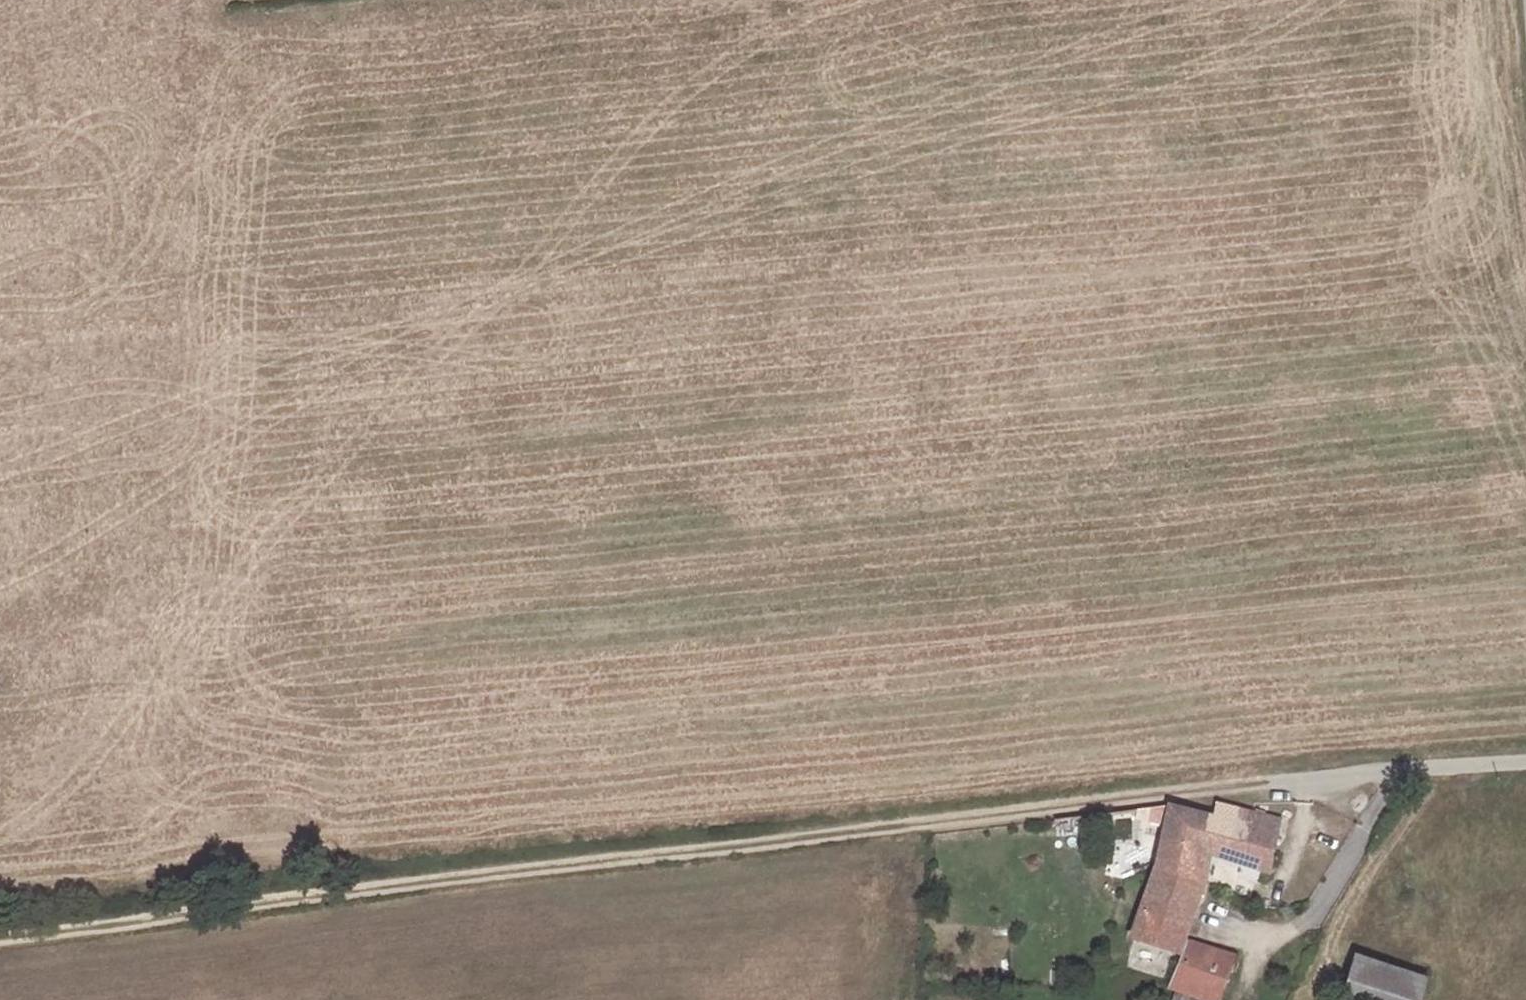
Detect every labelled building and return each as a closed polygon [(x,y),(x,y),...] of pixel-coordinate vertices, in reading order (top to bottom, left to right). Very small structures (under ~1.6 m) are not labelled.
[(1213,801),(1209,816),(1263,832),(1268,816),(1213,801)] [(1253,865),(1263,832),(1209,816),(1162,803),(1157,832),(1148,861),(1191,876),(1197,863),(1200,849),(1253,865)] [(1191,876),(1148,861),(1125,926),(1121,935),(1165,949),(1191,876)] [(1176,939),(1160,987),(1201,999),(1204,999),(1220,952),(1176,939)] [(1362,962),(1350,999),(1423,999),(1429,984),(1362,962)]
